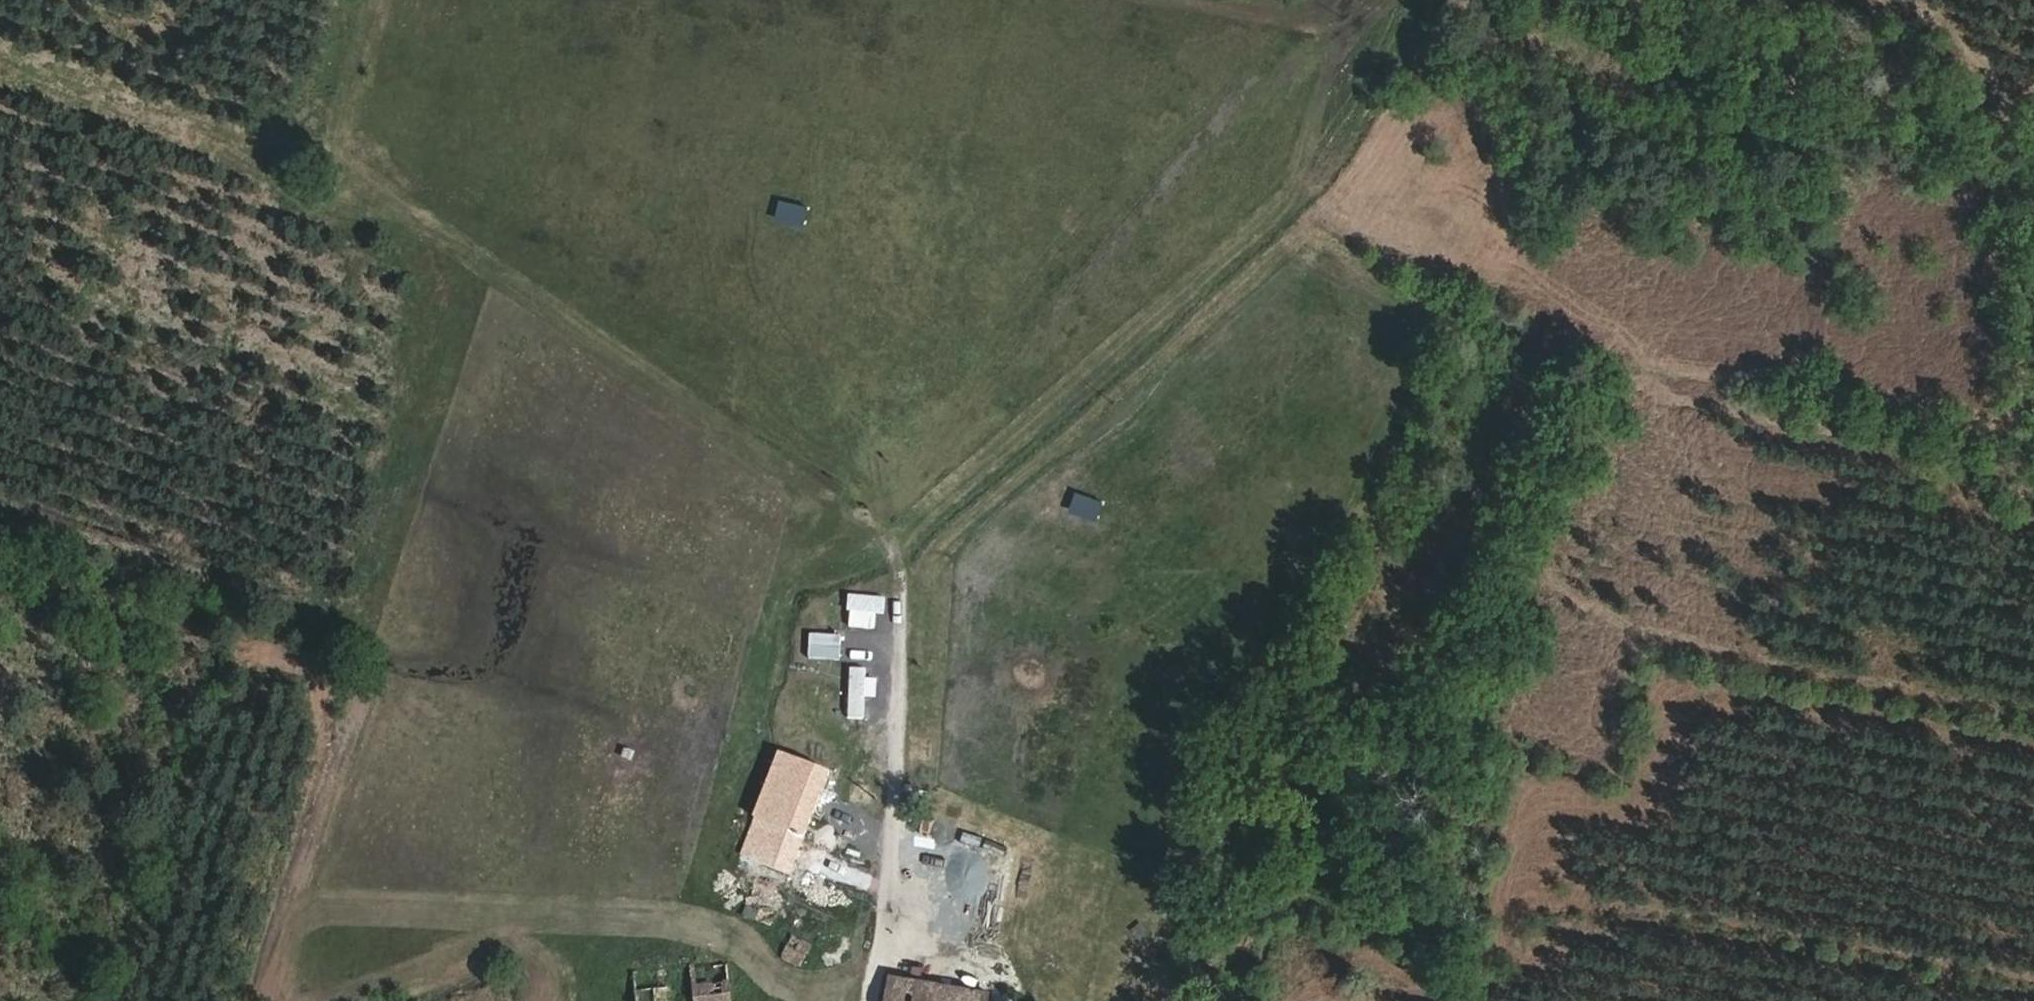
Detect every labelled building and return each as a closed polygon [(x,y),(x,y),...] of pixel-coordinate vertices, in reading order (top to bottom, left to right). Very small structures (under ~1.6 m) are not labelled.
[(749,911),(769,920),(830,771),(780,747),(752,811),(757,813),(742,846),(750,852),(741,876),(749,879),(741,899),(752,905),(749,911)] [(792,934),(781,954),(800,965),(811,944),(792,934)] [(728,960),(691,963),(693,986),(695,1000),(732,1000),(728,960)] [(693,986),(691,963),(670,965),(672,989),(693,986)] [(634,968),(637,1000),(672,1000),(672,989),(670,965),(634,968)] [(892,975),(887,1000),(914,1000),(918,979),(892,975)] [(988,990),(918,979),(914,1000),(986,1000),(988,990)]
